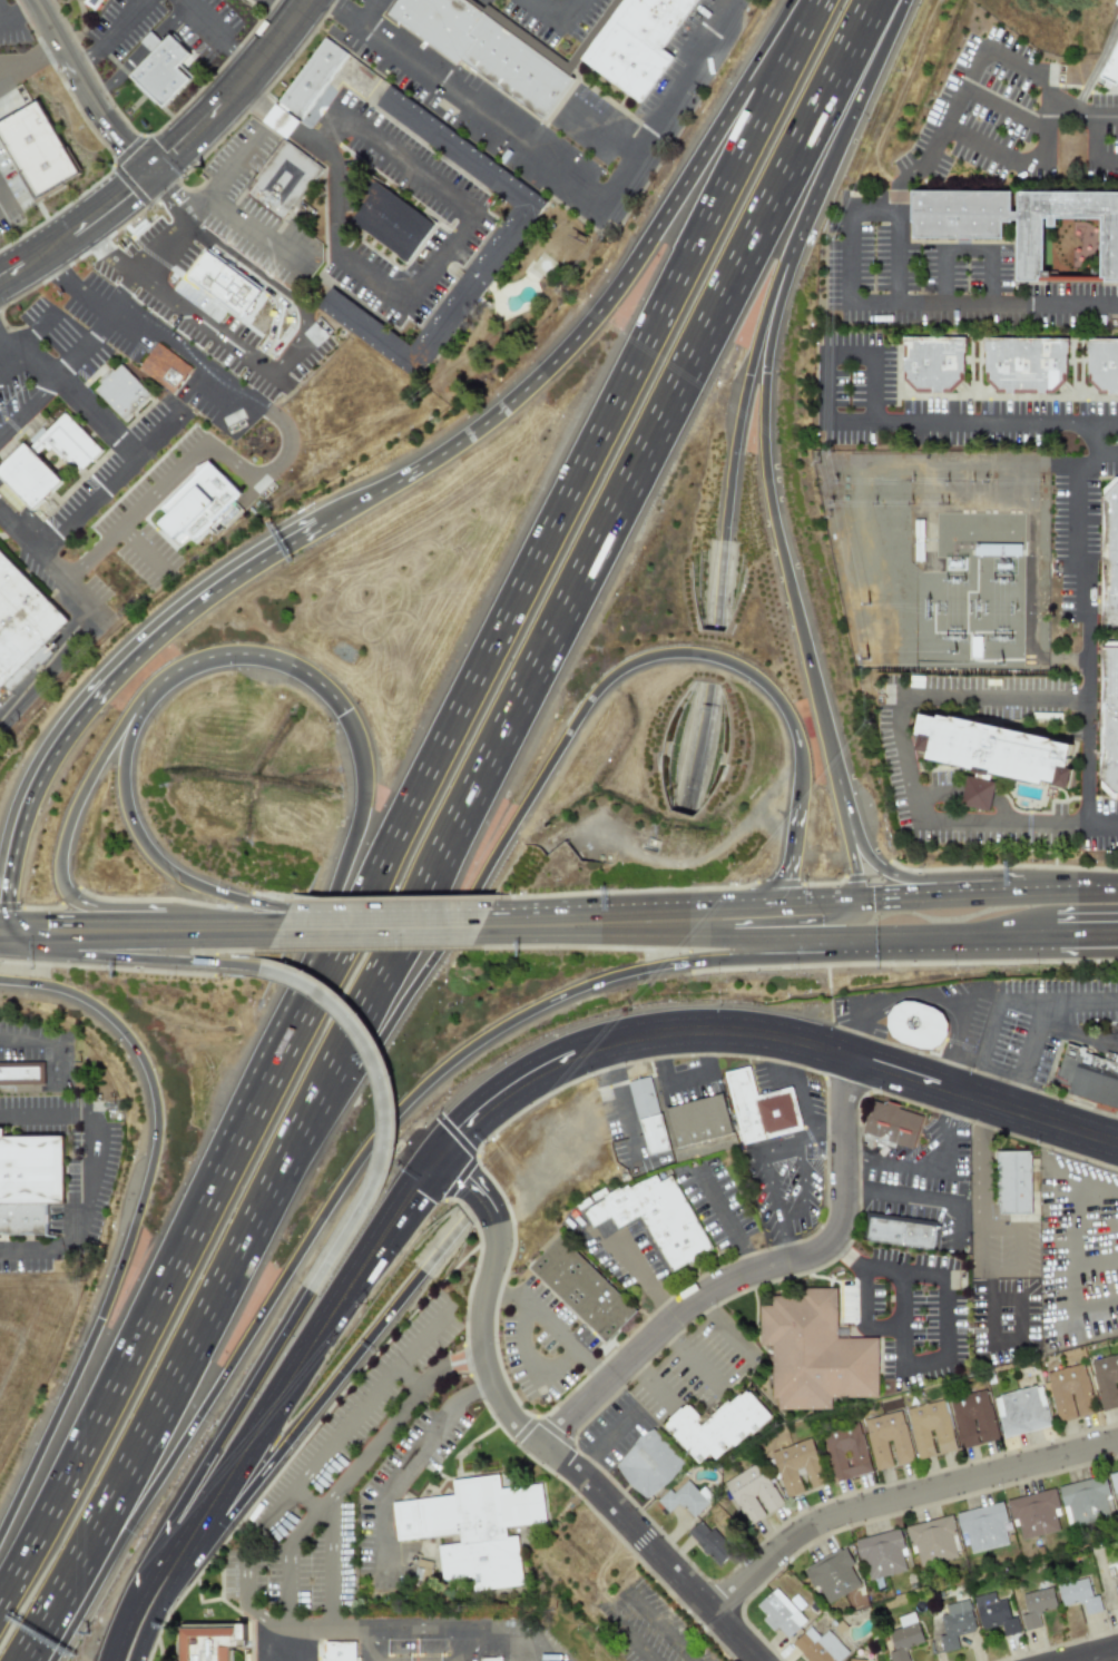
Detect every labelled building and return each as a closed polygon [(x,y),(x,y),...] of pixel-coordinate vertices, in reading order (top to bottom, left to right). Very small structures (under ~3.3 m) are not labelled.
[(86,2),(87,0),(111,0),(101,13),(86,2)] [(463,69),(467,65),(549,125),(578,83),(465,0),(409,0),(396,17),(463,69)] [(647,108),(678,60),(667,51),(705,0),(633,0),(587,63),(647,108)] [(140,42),(151,53),(161,43),(150,31),(140,42)] [(347,53),(321,37),(264,124),(286,139),(297,122),(309,130),(335,91),(326,85),(347,53)] [(176,41),(196,59),(184,71),(197,85),(170,111),(138,81),(176,41)] [(1117,85),(1117,44),(1104,79),(1117,85)] [(511,202),(413,346),(329,290),(315,310),(422,382),(547,198),(387,89),(373,109),(511,202)] [(37,198),(80,174),(37,99),(0,121),(0,134),(37,198)] [(288,145),(325,174),(286,224),(249,196),(288,145)] [(357,224),(412,266),(439,229),(375,183),(362,202),(371,208),(357,224)] [(1028,199),(1117,200),(1117,283),(1110,283),(1110,223),(1066,223),(1066,232),(1053,230),(1053,284),(1028,284),(1028,226),(1020,226),(1020,229),(1012,229),(1011,243),(926,242),(926,229),(923,228),(924,199),(1020,199),(1020,217),(1027,217),(1028,199)] [(208,248),(256,283),(234,313),(187,278),(208,248)] [(909,382),(921,395),(954,396),(969,382),(970,344),(910,343),(909,382)] [(991,344),(992,383),(1003,396),(1057,396),(1071,382),(1071,344),(991,344)] [(1094,381),(1107,395),(1117,395),(1117,345),(1094,345),(1094,381)] [(161,346),(194,372),(176,396),(145,372),(161,346)] [(97,393),(122,367),(156,399),(129,426),(97,393)] [(41,517),(0,475),(0,469),(26,443),(29,448),(65,413),(106,455),(81,480),(50,448),(40,459),(67,489),(41,517)] [(210,460),(145,524),(178,558),(244,494),(210,460)] [(72,626),(0,550),(0,696),(72,626)] [(1108,648),(1117,648),(1117,799),(1106,790),(1108,648)] [(914,725),(922,712),(941,714),(960,718),(1079,741),(1069,794),(920,760),(925,729),(914,725)] [(889,1005),(888,1044),(944,1047),(945,1007),(889,1005)] [(1068,1087),(1066,1094),(1117,1109),(1117,1057),(1103,1053),(1102,1055),(1064,1045),(1053,1083),(1068,1087)] [(47,1084),(0,1085),(0,1062),(47,1062),(47,1084)] [(792,1088),(756,1096),(750,1067),(725,1072),(740,1144),(801,1131),(792,1088)] [(645,1155),(667,1150),(651,1076),(629,1081),(645,1155)] [(665,1108),(674,1149),(732,1135),(722,1094),(665,1108)] [(914,1147),(922,1113),(869,1101),(862,1136),(914,1147)] [(46,1236),(46,1203),(62,1203),(62,1137),(1,1137),(1,1129),(0,1129),(0,1236),(46,1236)] [(1030,1151),(996,1151),(997,1213),(1030,1213),(1030,1151)] [(639,1216),(668,1271),(709,1250),(670,1175),(658,1181),(653,1172),(581,1209),(590,1227),(609,1218),(615,1228),(639,1216)] [(935,1222),(869,1212),(864,1240),(931,1250),(935,1222)] [(526,1267),(602,1344),(635,1310),(558,1236),(526,1267)] [(876,1397),(876,1338),(835,1338),(835,1288),(800,1288),(800,1295),(771,1295),(771,1305),(758,1305),(758,1345),(771,1345),(771,1398),(776,1398),(776,1409),(831,1409),(831,1397),(876,1397)] [(1117,1406),(1117,1354),(1089,1360),(1100,1411),(1117,1406)] [(1056,1423),(1094,1414),(1082,1364),(1045,1372),(1056,1423)] [(1002,1437),(1049,1426),(1039,1384),(992,1396),(1002,1437)] [(768,1415),(744,1387),(699,1426),(694,1421),(698,1417),(686,1403),(661,1424),(697,1464),(708,1454),(715,1462),(768,1415)] [(958,1447),(996,1441),(987,1389),(949,1396),(958,1447)] [(916,1459),(954,1451),(943,1399),(904,1408),(916,1459)] [(894,1465),(913,1461),(901,1411),(862,1419),(874,1471),(894,1466),(894,1465)] [(871,1472),(859,1423),(821,1433),(833,1482),(871,1472)] [(613,1470),(651,1502),(684,1460),(646,1429),(613,1470)] [(769,1452),(785,1497),(803,1492),(795,1470),(802,1467),(810,1488),(825,1483),(810,1438),(769,1452)] [(723,1482),(747,1525),(765,1515),(765,1514),(781,1505),(757,1463),(723,1482)] [(1057,1486),(1067,1526),(1111,1516),(1107,1498),(1109,1497),(1104,1475),(1057,1486)] [(507,1530),(508,1540),(519,1539),(523,1586),(474,1593),(472,1579),(444,1582),(440,1549),(461,1545),(460,1535),(398,1543),(392,1503),(454,1497),(453,1482),(498,1477),(501,1492),(542,1486),(547,1525),(507,1529),(507,1530)] [(656,1501),(667,1513),(678,1503),(692,1517),(713,1497),(702,1486),(697,1491),(686,1480),(673,1493),(668,1488),(656,1501)] [(1017,1540),(1058,1532),(1053,1508),(1058,1508),(1055,1490),(1009,1497),(1017,1540)] [(1007,1544),(1002,1522),(1007,1521),(1002,1502),(955,1513),(961,1541),(967,1539),(970,1553),(1007,1544)] [(908,1525),(915,1566),(957,1559),(952,1535),(954,1534),(951,1516),(908,1525)] [(686,1533),(717,1566),(732,1553),(700,1520),(686,1533)] [(865,1581),(908,1570),(898,1529),(855,1540),(865,1581)] [(862,1585),(844,1547),(802,1567),(812,1588),(817,1585),(825,1603),(862,1585)] [(1057,1585),(1061,1606),(1081,1602),(1085,1614),(1100,1611),(1097,1595),(1091,1596),(1087,1578),(1057,1585)] [(761,1619),(772,1631),(776,1628),(786,1639),(805,1621),(775,1588),(755,1605),(765,1615),(761,1619)] [(1026,1613),(1020,1614),(1023,1630),(1039,1626),(1037,1612),(1056,1609),(1051,1588),(1021,1594),(1026,1613)] [(972,1596),(980,1629),(1000,1624),(1002,1637),(1019,1632),(1016,1616),(1009,1618),(1006,1599),(994,1601),(993,1592),(972,1596)] [(974,1631),(968,1600),(944,1604),(945,1613),(939,1614),(943,1634),(938,1635),(942,1652),(958,1649),(955,1635),(974,1631)] [(886,1631),(893,1651),(887,1652),(890,1660),(908,1660),(904,1648),(922,1642),(912,1612),(895,1618),(899,1628),(886,1631)] [(818,1637),(808,1626),(792,1643),(808,1660),(839,1660),(849,1652),(826,1630),(818,1637)] [(235,1633),(235,1660),(182,1660),(183,1633),(235,1633)] [(359,1642),(359,1660),(332,1660),(332,1642),(359,1642)]
